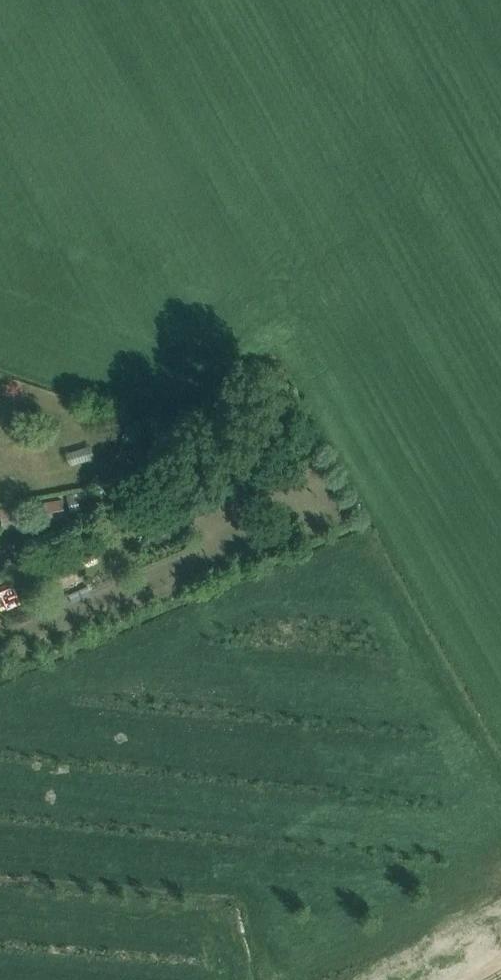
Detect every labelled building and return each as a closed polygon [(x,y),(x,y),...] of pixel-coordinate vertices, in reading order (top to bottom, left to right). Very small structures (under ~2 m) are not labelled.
[(72,464),(96,458),(93,446),(69,451),(72,464)] [(46,522),(65,519),(63,499),(43,502),(46,522)] [(2,519),(24,515),(22,505),(0,508),(2,519)] [(47,549),(72,537),(69,531),(44,543),(47,549)]
